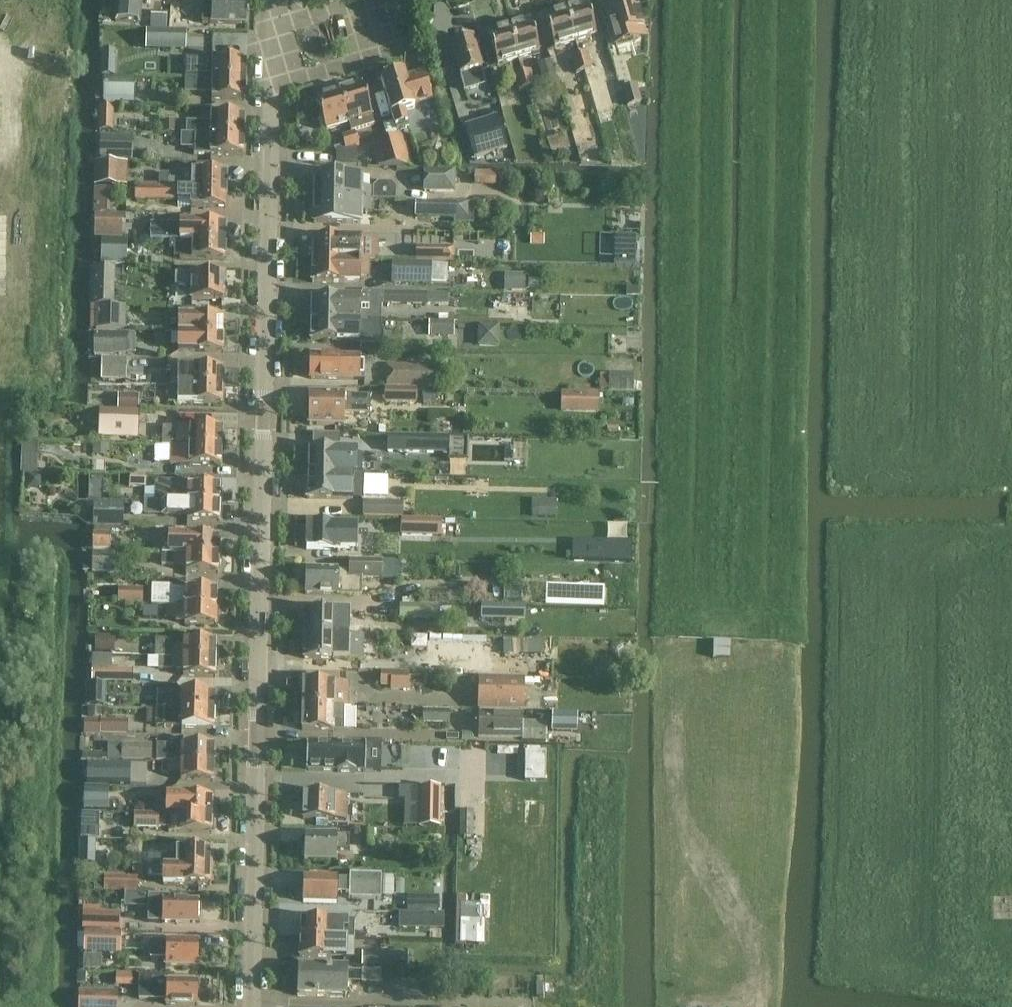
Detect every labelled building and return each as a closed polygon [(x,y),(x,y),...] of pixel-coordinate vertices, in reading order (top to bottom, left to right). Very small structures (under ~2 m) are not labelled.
[(108,23),(132,25),(133,15),(133,0),(109,0),(108,23)] [(247,1),(211,0),(211,5),(202,5),(201,24),(246,25),(247,1)] [(629,0),(608,0),(613,15),(606,17),(615,46),(637,40),(637,39),(645,36),(637,9),(632,10),(629,0)] [(565,11),(575,43),(596,36),(586,4),(565,11)] [(575,43),(565,11),(544,18),(554,49),(575,43)] [(509,28),(518,60),(539,54),(530,22),(509,28)] [(518,60),(509,28),(488,35),(497,66),(518,60)] [(147,30),(146,50),(185,51),(186,32),(157,30),(147,30)] [(472,39),(450,46),(460,78),(464,93),(486,86),(481,71),(472,39)] [(116,51),(115,76),(126,77),(127,51),(116,51)] [(579,57),(584,72),(588,85),(587,85),(596,115),(615,109),(606,80),(597,82),(593,69),(592,69),(590,61),(588,54),(579,57)] [(579,57),(570,59),(575,75),(584,72),(579,57)] [(186,59),(186,79),(211,80),(211,79),(245,80),(245,61),(212,60),(186,59)] [(557,85),(550,62),(538,66),(545,89),(557,85)] [(101,63),(101,77),(115,77),(115,64),(101,63)] [(531,71),(522,74),(526,89),(529,99),(538,96),(531,71)] [(404,73),(381,80),(393,121),(383,124),(388,141),(389,145),(396,168),(408,168),(413,168),(403,136),(399,137),(397,132),(409,128),(404,113),(415,109),(414,105),(431,100),(430,99),(432,97),(429,88),(427,87),(423,77),(407,82),(404,73)] [(518,92),(526,89),(522,74),(513,76),(518,92)] [(103,101),(103,103),(133,104),(133,79),(103,78),(103,79),(103,101)] [(186,79),(185,92),(211,93),(211,99),(244,100),(245,80),(211,79),(211,80),(186,79)] [(361,86),(338,93),(348,125),(351,134),(374,126),(361,86)] [(640,103),(635,86),(622,90),(627,107),(640,103)] [(338,93),(315,100),(321,118),(318,120),(321,129),(324,129),(325,132),(348,125),(338,93)] [(113,108),(99,107),(99,131),(113,132),(113,108)] [(187,123),(186,135),(193,135),(210,135),(243,136),(244,116),(211,116),(211,123),(187,123)] [(496,117),(465,127),(475,158),(506,148),(496,117)] [(163,121),(163,133),(175,133),(175,121),(163,121)] [(362,131),(351,134),(355,147),(366,144),(362,131)] [(336,152),(335,166),(361,167),(355,147),(351,134),(341,137),(345,149),(336,152)] [(181,135),(180,149),(193,149),(193,155),(210,155),(243,156),(243,136),(210,135),(193,135),(186,135),(181,135)] [(563,135),(547,141),(551,155),(568,149),(563,135)] [(99,136),(99,160),(119,161),(120,137),(99,136)] [(388,141),(372,145),(379,167),(382,168),(396,168),(389,145),(388,141)] [(99,161),(98,188),(115,188),(115,162),(99,161)] [(180,180),(180,190),(226,191),(227,173),(191,172),(181,172),(180,180)] [(454,172),(424,172),(424,193),(454,192),(454,172)] [(474,172),(474,186),(486,186),(486,172),(474,172)] [(314,176),(314,198),(331,198),(331,202),(347,202),(347,203),(362,203),(362,201),(371,201),(372,189),(362,189),(363,176),(314,176)] [(373,188),(372,201),(396,201),(396,188),(391,183),(378,183),(373,188)] [(136,189),(136,200),(178,201),(178,202),(178,208),(191,208),(226,209),(226,191),(180,190),(158,189),(152,189),(139,189),(136,189)] [(314,198),(313,224),(362,225),(363,212),(371,213),(371,201),(362,201),(362,203),(347,203),(347,202),(331,202),(331,198),(314,198)] [(417,203),(417,218),(455,219),(455,217),(472,217),(473,205),(455,204),(417,203)] [(95,215),(94,235),(124,236),(125,216),(95,215)] [(153,223),(153,241),(170,242),(225,242),(225,224),(193,224),(181,224),(153,223)] [(531,235),(530,245),(544,245),(544,235),(531,235)] [(614,237),(613,266),(635,267),(635,237),(614,237)] [(312,262),(365,263),(379,263),(379,241),(312,239),(312,262)] [(126,241),(102,240),(101,265),(125,265),(126,241)] [(225,260),(225,242),(170,242),(170,250),(174,250),(174,258),(180,258),(180,260),(225,260)] [(428,262),(451,262),(451,248),(428,248),(417,247),(416,261),(428,262)] [(365,274),(365,263),(312,262),(311,283),(359,284),(359,273),(365,274)] [(391,284),(431,285),(431,282),(431,265),(431,264),(391,263),(391,284)] [(431,265),(431,282),(447,283),(447,265),(431,265)] [(107,307),(113,307),(115,268),(94,267),(92,307),(107,307)] [(511,274),(511,292),(525,292),(525,274),(511,274)] [(224,276),(176,275),(176,287),(191,287),(191,300),(224,301),(224,298),(227,298),(227,288),(224,288),(224,276)] [(628,289),(628,297),(640,297),(640,289),(628,289)] [(384,293),(384,305),(427,305),(427,294),(384,293)] [(359,328),(359,323),(359,300),(311,299),(311,322),(354,323),(353,328),(359,328)] [(124,307),(113,307),(107,307),(92,307),(91,330),(123,331),(124,307)] [(166,315),(166,334),(179,335),(223,336),(223,317),(166,315)] [(371,324),(359,323),(359,328),(353,328),(354,323),(311,322),(310,341),(358,342),(358,343),(381,344),(384,341),(384,330),(381,328),(381,321),(371,321),(371,324)] [(453,323),(429,322),(428,338),(453,338),(453,323)] [(128,333),(94,333),(94,355),(114,356),(115,354),(127,354),(128,333)] [(179,335),(178,352),(223,353),(223,336),(179,335)] [(310,358),(309,379),(354,380),(365,380),(365,359),(354,359),(310,358)] [(126,361),(102,360),(102,380),(125,380),(126,361)] [(394,386),(423,387),(443,387),(443,371),(423,370),(423,367),(395,366),(394,386)] [(170,368),(170,386),(223,387),(223,369),(170,368)] [(609,389),(609,377),(600,377),(600,388),(609,389)] [(609,377),(609,389),(609,390),(633,391),(633,378),(609,377)] [(223,405),(223,387),(170,386),(166,386),(166,394),(168,395),(168,404),(223,405)] [(415,390),(385,389),(385,403),(414,404),(415,390)] [(423,392),(423,405),(435,405),(435,393),(423,392)] [(562,393),(562,412),(597,413),(598,394),(562,393)] [(344,395),(309,395),(308,425),(344,426),(344,415),(369,415),(370,397),(344,396),(344,395)] [(138,396),(118,396),(118,410),(138,410),(138,396)] [(138,413),(100,411),(100,426),(137,428),(138,413)] [(34,426),(25,430),(29,441),(38,436),(34,426)] [(162,427),(162,447),(170,447),(221,448),(222,428),(162,427)] [(387,436),(387,453),(446,455),(446,461),(468,462),(469,438),(387,436)] [(23,442),(21,474),(22,474),(37,474),(38,443),(23,442)] [(110,445),(93,445),(92,456),(109,457),(110,445)] [(170,464),(170,466),(221,467),(221,448),(170,447),(170,464)] [(308,474),(358,475),(358,452),(340,452),(340,450),(308,449),(308,474)] [(358,475),(308,474),(307,499),(353,500),(353,497),(361,497),(361,475),(358,475)] [(28,484),(28,487),(40,488),(40,476),(28,475),(28,484)] [(146,476),(130,475),(129,487),(146,488),(146,476)] [(162,502),(220,504),(221,486),(177,485),(178,481),(158,480),(154,483),(154,502),(162,502)] [(556,501),(532,501),(532,517),(540,517),(540,518),(556,518),(556,501)] [(145,502),(145,515),(162,515),(162,502),(154,502),(145,502)] [(220,504),(162,502),(162,515),(188,516),(188,521),(220,522),(220,504)] [(403,504),(363,503),(363,516),(402,517),(403,504)] [(122,506),(94,505),(94,526),(122,527),(122,506)] [(397,521),(397,537),(437,538),(437,522),(397,521)] [(338,525),(306,525),(306,550),(338,551),(338,549),(357,550),(357,528),(338,527),(338,525)] [(93,527),(93,535),(111,535),(111,527),(93,527)] [(110,553),(111,535),(93,535),(92,551),(92,552),(110,553)] [(163,542),(162,554),(219,556),(219,538),(188,537),(173,536),(163,536),(163,542)] [(92,572),(92,573),(115,574),(115,553),(92,552),(92,553),(92,572)] [(218,574),(219,556),(162,554),(162,565),(186,566),(186,573),(218,574)] [(302,579),(302,592),(305,592),(305,595),(361,596),(361,579),(382,580),(382,579),(399,579),(399,562),(382,562),(349,561),(348,571),(306,571),(306,579),(302,579)] [(127,589),(127,603),(146,603),(146,581),(132,581),(132,589),(127,589)] [(167,607),(220,608),(220,599),(217,599),(217,590),(169,589),(169,587),(151,586),(151,606),(167,607)] [(604,590),(564,588),(563,606),(603,607),(604,590)] [(448,593),(422,592),(422,603),(448,603),(448,593)] [(481,605),(480,620),(511,621),(512,606),(481,605)] [(452,607),(400,606),(399,619),(452,620),(452,607)] [(158,607),(143,607),(142,619),(158,619),(158,607)] [(220,608),(167,607),(167,618),(185,619),(185,625),(217,626),(217,618),(220,618),(220,608)] [(304,612),(303,635),(348,636),(349,613),(304,612)] [(361,636),(348,636),(303,635),(303,658),(360,659),(361,636)] [(115,636),(95,636),(94,654),(115,655),(115,636)] [(481,660),(481,659),(481,640),(429,639),(429,659),(481,660)] [(503,639),(503,640),(503,655),(562,656),(563,640),(503,639)] [(155,658),(160,658),(219,660),(219,651),(216,651),(217,642),(185,641),(185,647),(172,647),(172,640),(155,640),(155,658)] [(503,655),(503,640),(481,640),(481,659),(503,659),(503,655)] [(112,656),(92,656),(91,666),(112,667),(112,656)] [(218,670),(219,660),(160,658),(160,670),(184,671),(184,677),(216,678),(216,670),(218,670)] [(132,670),(92,669),(91,682),(104,682),(132,683),(132,670)] [(390,673),(390,688),(407,688),(407,673),(390,673)] [(523,679),(477,678),(476,711),(522,712),(523,679)] [(86,681),(85,694),(104,694),(104,682),(91,682),(86,681)] [(302,683),(302,707),(345,708),(346,684),(302,683)] [(157,710),(217,712),(217,703),(215,703),(215,694),(158,692),(157,710)] [(349,708),(345,708),(302,707),(301,731),(331,731),(342,731),(343,722),(346,722),(349,720),(349,708)] [(102,709),(87,708),(87,717),(101,717),(102,709)] [(217,721),(217,712),(157,710),(157,726),(183,727),(183,729),(214,730),(215,721),(217,721)] [(449,711),(423,710),(423,723),(449,723),(449,711)] [(522,721),(522,712),(479,712),(479,737),(522,738),(522,721)] [(552,715),(551,732),(577,733),(577,715),(552,715)] [(127,722),(86,720),(86,733),(127,735),(127,722)] [(522,738),(521,742),(546,743),(546,722),(522,721),(522,738)] [(365,742),(339,742),(339,747),(306,747),(306,761),(303,761),(303,769),(306,769),(306,772),(365,773),(365,764),(370,764),(370,750),(365,750),(365,742)] [(122,759),(122,744),(116,744),(115,755),(109,755),(109,759),(122,759)] [(151,745),(122,744),(122,759),(122,761),(150,762),(151,745)] [(156,762),(162,762),(213,764),(214,746),(157,744),(156,762)] [(547,752),(527,752),(527,781),(547,781),(547,752)] [(86,762),(85,785),(128,787),(129,764),(86,762)] [(213,764),(162,762),(162,774),(181,775),(181,781),(213,782),(213,764)] [(421,787),(420,828),(439,828),(439,801),(440,788),(421,787)] [(84,801),(83,811),(108,812),(108,801),(108,789),(84,788),(84,801)] [(346,796),(303,794),(302,819),(345,821),(346,796)] [(155,803),(155,814),(212,815),(212,797),(181,797),(155,796),(155,803)] [(461,811),(460,835),(473,835),(473,811),(461,811)] [(82,814),(81,840),(98,840),(99,814),(97,814),(82,814)] [(134,814),(134,830),(159,830),(159,826),(180,827),(180,832),(211,833),(212,815),(155,814),(134,814)] [(374,831),(361,830),(360,846),(373,847),(374,831)] [(349,836),(304,835),(304,848),(301,849),(301,856),(304,857),(304,862),(337,863),(337,850),(349,851),(349,836)] [(83,840),(83,855),(97,849),(97,840),(83,840)] [(131,866),(148,866),(211,868),(211,851),(177,850),(177,859),(132,858),(131,866)] [(210,886),(211,868),(148,866),(148,877),(164,878),(163,885),(210,886)] [(300,891),(300,898),(303,899),(303,902),(336,903),(336,893),(348,893),(348,899),(382,900),(382,875),(348,874),(348,879),(303,878),(303,890),(300,891)] [(135,880),(107,879),(107,891),(134,891),(135,880)] [(148,908),(148,923),(158,924),(198,924),(198,903),(168,902),(168,897),(162,897),(159,897),(148,897),(148,908)] [(400,914),(400,929),(422,929),(422,915),(400,914)] [(119,917),(93,916),(93,931),(119,932),(119,917)] [(299,920),(299,938),(343,940),(344,930),(354,930),(354,921),(299,920)] [(102,954),(102,949),(118,950),(118,934),(86,933),(86,954),(102,954)] [(343,948),(343,940),(299,938),(299,957),(352,958),(352,948),(343,948)] [(198,942),(166,941),(166,942),(149,942),(149,958),(165,959),(165,966),(197,967),(198,942)] [(384,967),(384,956),(384,954),(362,954),(362,966),(384,967)] [(347,971),(299,969),(298,996),(346,998),(347,971)] [(380,972),(362,971),(362,983),(380,984),(380,972)] [(168,978),(139,977),(138,1000),(165,1001),(165,1005),(197,1006),(197,984),(167,983),(168,978)] [(546,986),(546,984),(535,984),(536,1000),(547,1000),(547,996),(553,995),(552,986),(546,986)] [(79,993),(79,1006),(117,1006),(117,994),(79,993)]
